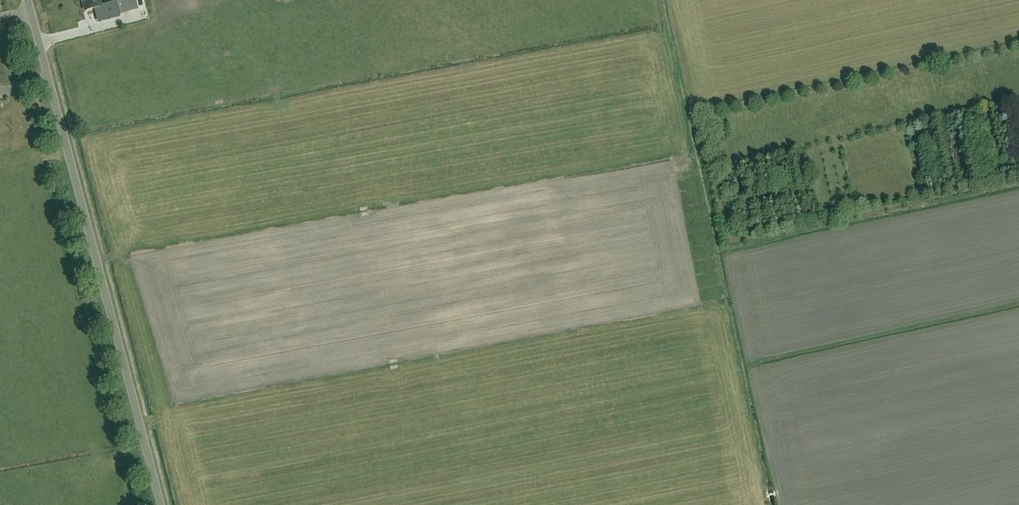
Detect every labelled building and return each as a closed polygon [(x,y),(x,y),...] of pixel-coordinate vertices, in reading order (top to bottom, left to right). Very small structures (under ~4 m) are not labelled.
[(85,12),(94,9),(97,18),(103,17),(104,21),(120,16),(116,1),(99,6),(98,0),(81,0),(85,12)]
